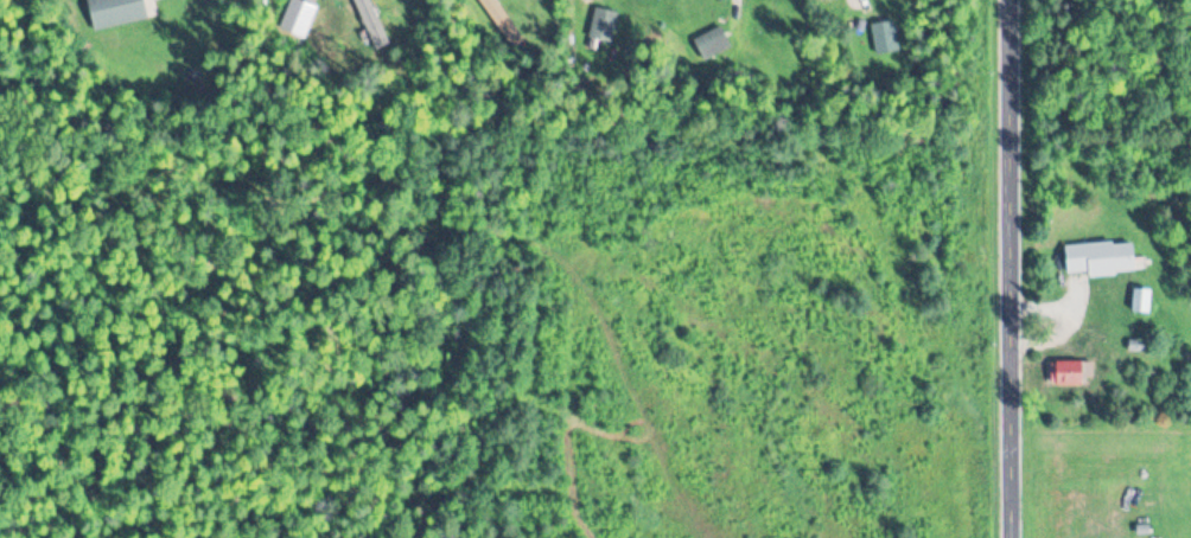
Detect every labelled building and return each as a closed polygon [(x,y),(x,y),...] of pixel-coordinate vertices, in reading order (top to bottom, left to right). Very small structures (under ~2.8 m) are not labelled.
[(94,31),(151,18),(147,0),(87,0),(94,31)] [(497,0),(478,0),(513,48),(525,39),(497,0)] [(587,35),(608,44),(620,15),(598,7),(587,35)] [(901,52),(895,20),(871,25),(877,57),(901,52)] [(731,48),(721,27),(693,41),(704,62),(731,48)] [(1136,273),(1133,240),(1065,246),(1068,273),(1088,272),(1089,277),(1136,273)] [(1092,386),(1092,361),(1055,361),(1055,386),(1092,386)]
